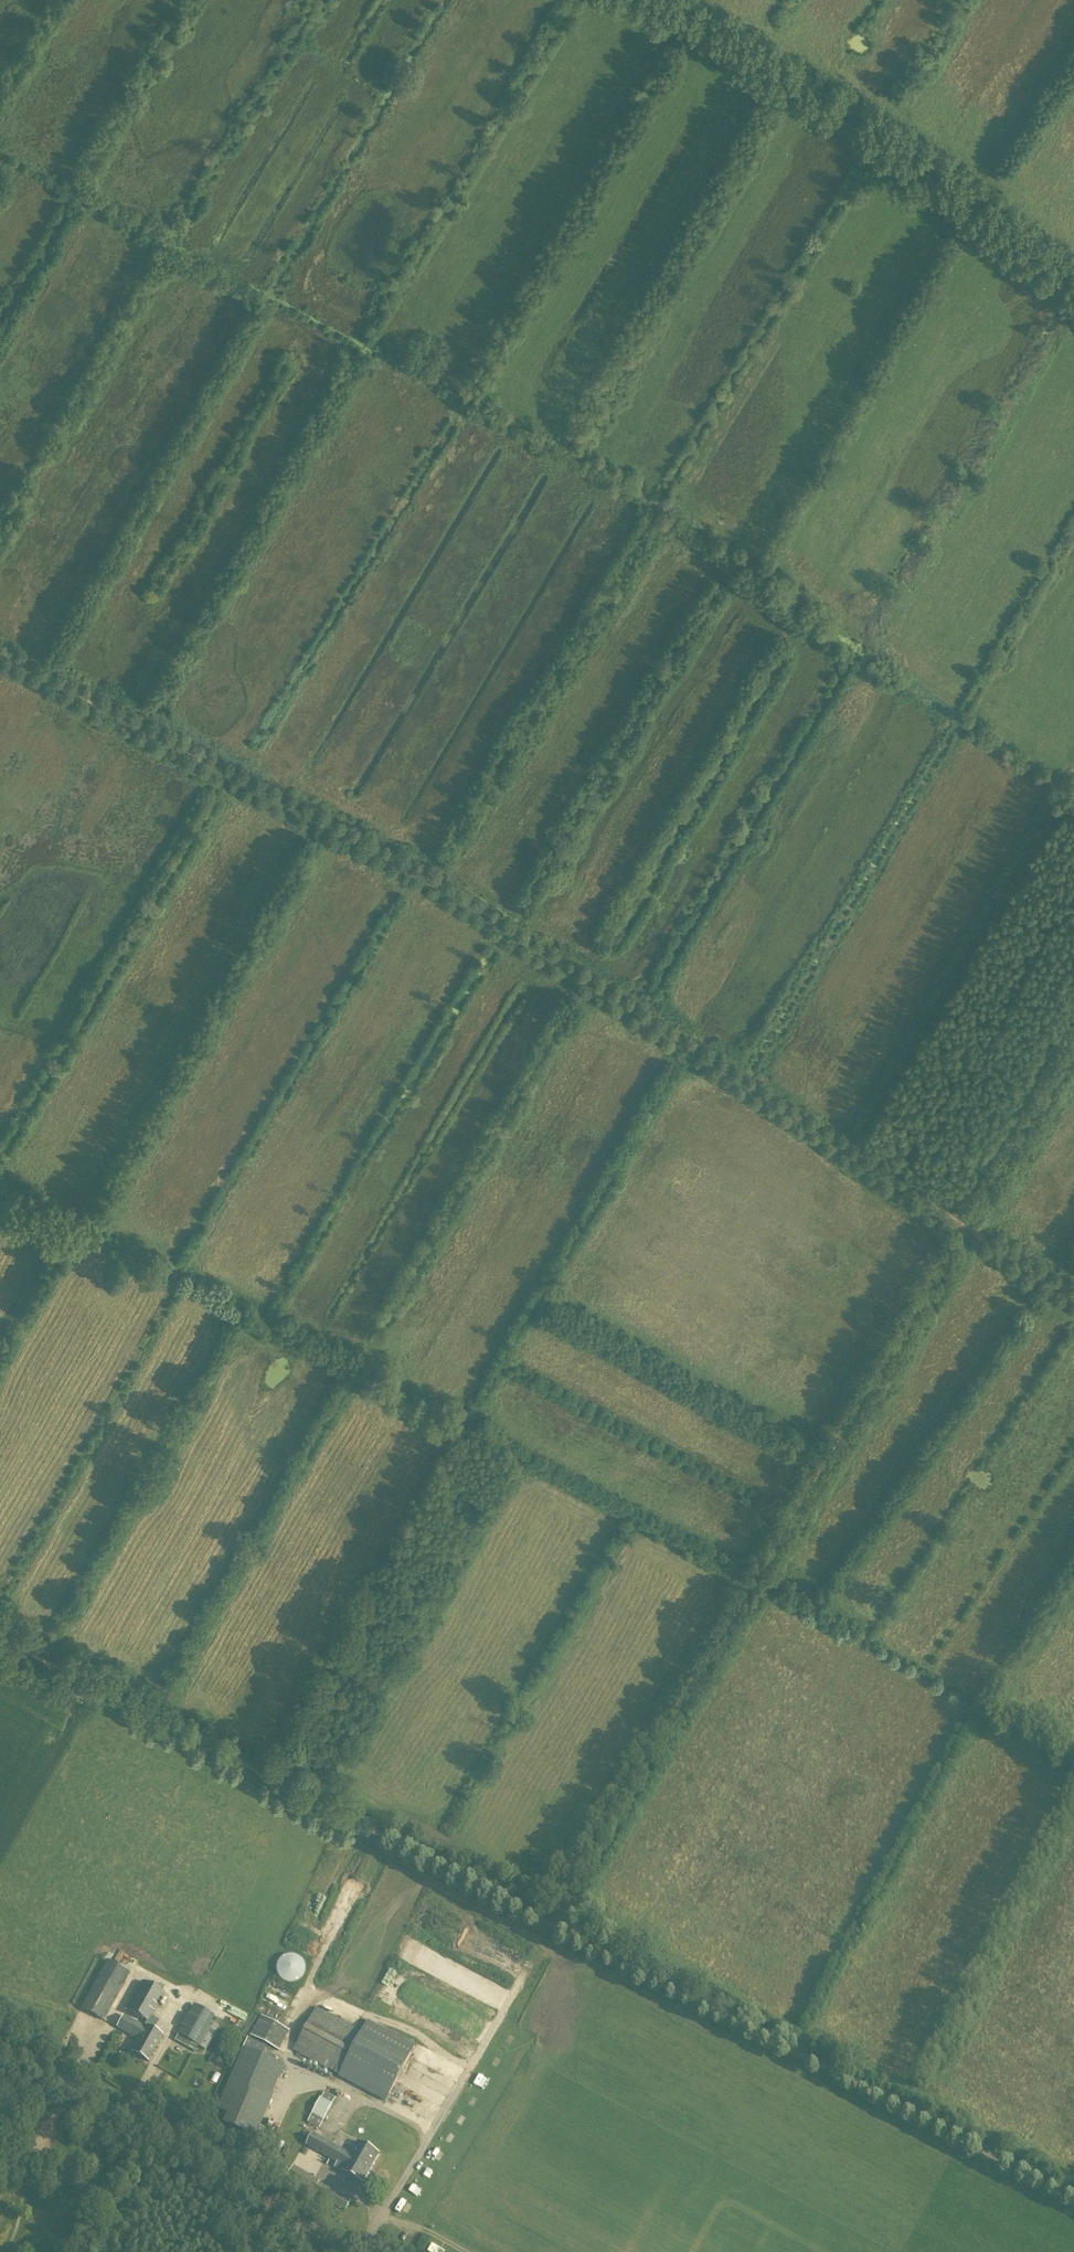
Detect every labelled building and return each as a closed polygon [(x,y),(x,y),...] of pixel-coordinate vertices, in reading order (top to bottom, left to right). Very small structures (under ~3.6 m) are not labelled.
[(277,1964),(277,1969),(277,1974),(280,1978),(284,1982),(288,1983),(293,1983),(298,1982),(302,1978),(305,1974),(305,1969),(305,1964),(302,1960),(298,1957),(293,1955),(288,1955),(284,1957),(280,1960),(277,1964)] [(127,1973),(107,1962),(81,2008),(101,2019),(127,1973)] [(146,2022),(149,2024),(152,2018),(165,1995),(142,1982),(125,2011),(146,2022)] [(198,2047),(215,2017),(193,2005),(177,2035),(198,2047)] [(363,2035),(316,2010),(294,2052),(341,2077),(340,2079),(386,2103),(415,2049),(369,2024),(363,2035)] [(289,2032),(260,2016),(250,2035),(279,2051),(289,2032)] [(158,2021),(152,2018),(149,2024),(146,2022),(144,2026),(145,2027),(142,2032),(121,2020),(116,2029),(137,2041),(130,2053),(148,2063),(163,2036),(153,2031),(158,2021)] [(223,2127),(253,2140),(284,2067),(262,2058),(266,2047),(247,2039),(217,2111),(227,2116),(223,2127)] [(476,2086),(486,2089),(490,2078),(480,2075),(476,2086)] [(474,2105),(479,2097),(471,2092),(466,2101),(474,2105)] [(312,2116),(324,2122),(332,2106),(320,2100),(312,2116)] [(363,2183),(379,2155),(357,2143),(349,2157),(313,2136),(306,2147),(336,2164),(334,2167),(363,2183)] [(304,2168),(316,2171),(318,2157),(307,2154),(304,2168)] [(286,2178),(295,2184),(317,2196),(317,2197),(339,2210),(340,2208),(345,2211),(351,2201),(319,2183),(319,2182),(302,2172),(293,2166),(286,2178)]
